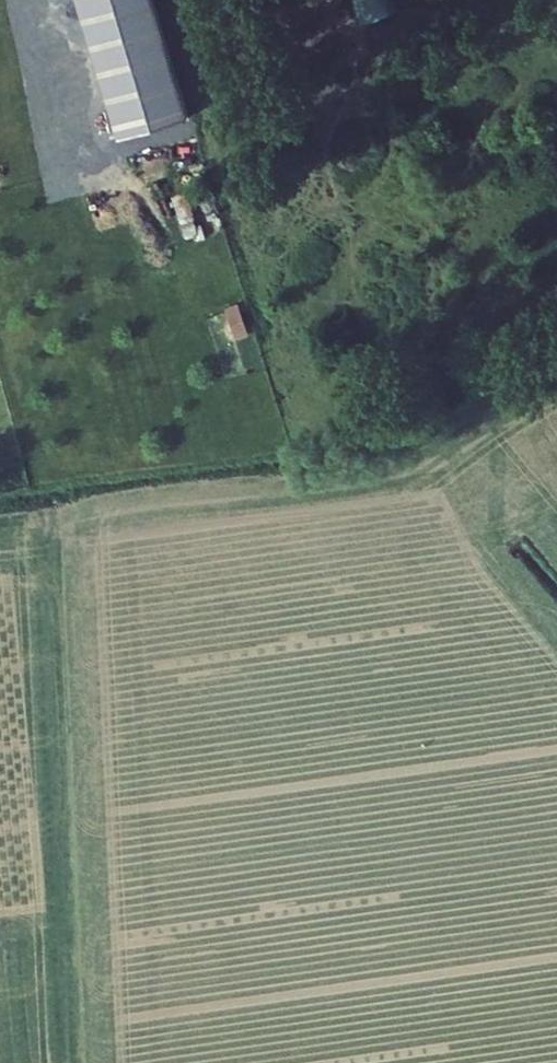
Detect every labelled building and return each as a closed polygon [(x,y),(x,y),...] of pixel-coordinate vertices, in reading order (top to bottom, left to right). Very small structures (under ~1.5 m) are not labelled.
[(96,148),(164,128),(126,0),(52,0),(96,148)] [(361,25),(397,13),(393,0),(353,0),(361,25)] [(244,302),(224,308),(234,340),(255,334),(244,302)]
